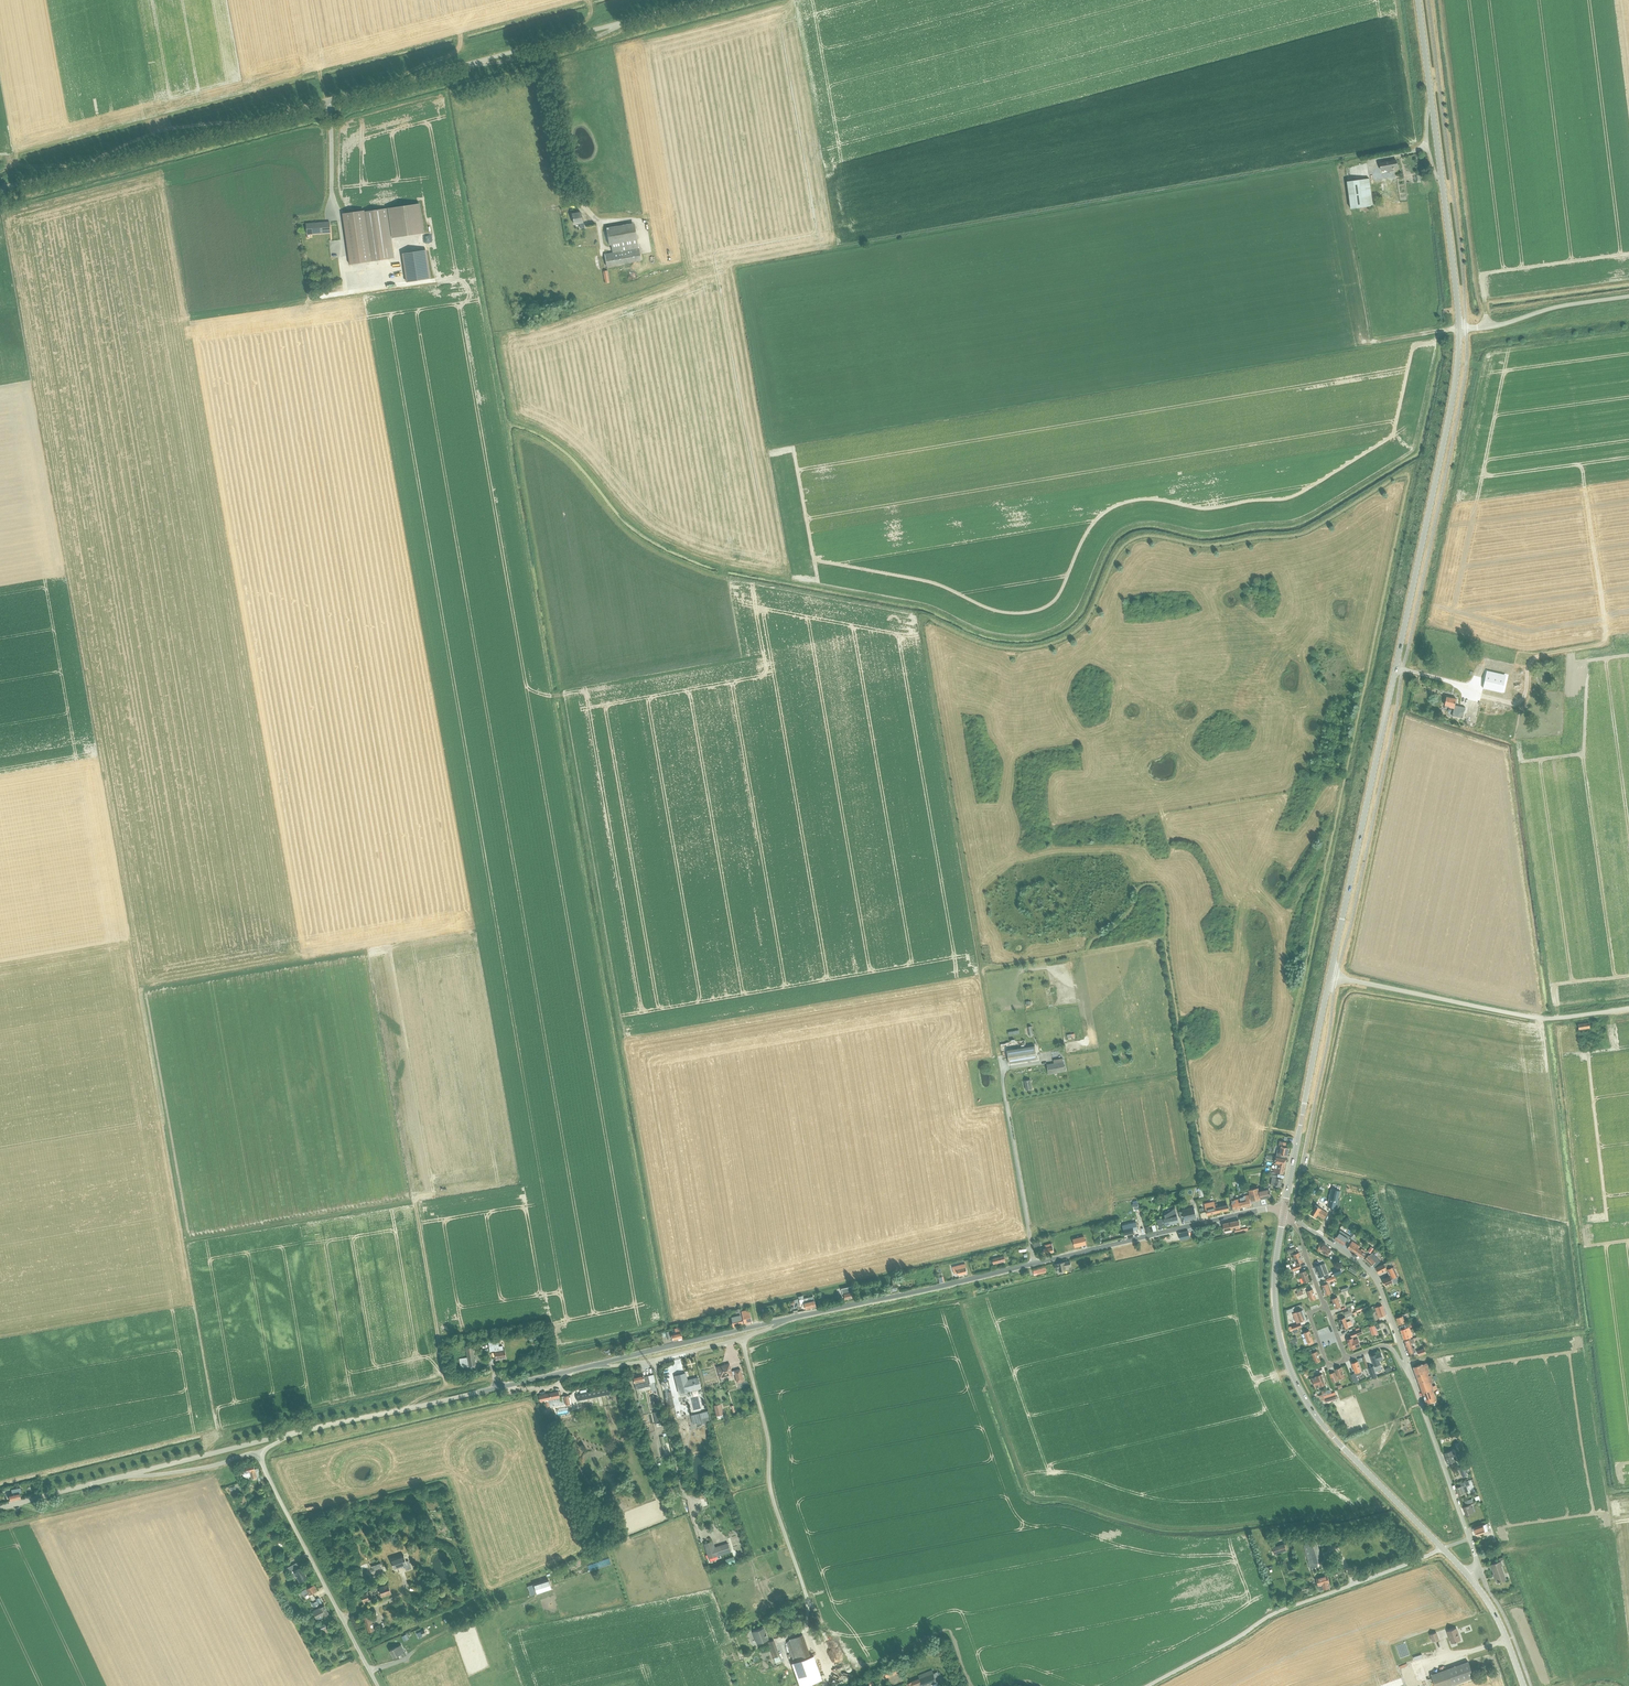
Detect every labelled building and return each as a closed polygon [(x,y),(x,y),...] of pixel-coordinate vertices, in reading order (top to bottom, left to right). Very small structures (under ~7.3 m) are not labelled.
[(1398,168),(1397,161),(1388,162),(1389,162),(1380,163),(1381,170),(1389,169),(1390,172),(1394,171),(1393,168),(1398,168)] [(1347,181),(1350,209),(1372,206),(1369,178),(1347,181)] [(1387,198),(1400,196),(1397,179),(1384,181),(1387,198)] [(396,258),(393,237),(424,232),(420,203),(388,208),(345,214),(352,264),(396,258)] [(581,228),(585,228),(582,217),(581,212),(572,214),(574,224),(580,223),(581,228)] [(309,234),(333,232),(332,222),(308,224),(309,234)] [(638,241),(635,223),(606,228),(609,245),(638,241)] [(606,266),(641,260),(639,248),(604,254),(606,266)] [(426,250),(402,254),(407,281),(430,278),(426,250)] [(1487,672),(1483,688),(1502,692),(1506,676),(1487,672)] [(1446,697),(1445,705),(1450,706),(1449,707),(1454,708),(1452,716),(1463,718),(1464,712),(1465,707),(1455,705),(1456,699),(1446,697)] [(1007,1050),(1009,1064),(1037,1059),(1035,1046),(1007,1050)] [(1047,1065),(1048,1074),(1064,1071),(1062,1059),(1054,1060),(1054,1064),(1047,1065)] [(1276,1154),(1276,1157),(1286,1159),(1289,1148),(1286,1147),(1287,1143),(1279,1141),(1277,1150),(1279,1151),(1279,1154),(1276,1154)] [(1286,1159),(1276,1157),(1274,1163),(1278,1163),(1277,1169),(1274,1168),(1273,1172),(1283,1174),(1286,1159)] [(1271,1174),(1270,1177),(1272,1177),(1271,1185),(1280,1187),(1282,1179),(1276,1178),(1277,1175),(1271,1174)] [(1258,1188),(1248,1190),(1251,1201),(1259,1199),(1270,1197),(1269,1189),(1259,1191),(1258,1188)] [(1327,1207),(1336,1209),(1340,1191),(1331,1189),(1327,1207)] [(1232,1194),(1229,1194),(1230,1197),(1231,1203),(1233,1209),(1242,1207),(1240,1199),(1239,1198),(1233,1200),(1232,1194)] [(1244,1197),(1240,1198),(1239,1198),(1240,1199),(1242,1207),(1251,1205),(1248,1195),(1243,1196),(1244,1197)] [(1216,1201),(1214,1201),(1215,1204),(1214,1204),(1215,1208),(1216,1213),(1229,1210),(1233,1209),(1231,1203),(1230,1197),(1226,1198),(1228,1204),(1220,1206),(1220,1205),(1217,1205),(1216,1201)] [(1317,1215),(1324,1219),(1328,1213),(1321,1209),(1321,1208),(1315,1204),(1310,1213),(1316,1217),(1317,1215)] [(1162,1218),(1157,1220),(1158,1226),(1163,1225),(1163,1224),(1165,1224),(1165,1225),(1179,1222),(1175,1205),(1174,1205),(1175,1208),(1173,1209),(1165,1213),(1166,1214),(1164,1215),(1165,1218),(1162,1219),(1162,1218)] [(1184,1220),(1196,1217),(1194,1207),(1182,1210),(1179,1211),(1181,1219),(1184,1218),(1184,1220)] [(1223,1224),(1224,1229),(1231,1227),(1232,1229),(1240,1227),(1238,1220),(1230,1222),(1223,1224)] [(1136,1222),(1123,1225),(1124,1230),(1123,1230),(1125,1235),(1134,1233),(1134,1231),(1138,1230),(1136,1222)] [(1341,1229),(1339,1232),(1334,1239),(1343,1245),(1347,1240),(1348,1241),(1351,1236),(1341,1229)] [(1179,1233),(1180,1239),(1189,1237),(1188,1231),(1179,1233)] [(1086,1244),(1084,1237),(1073,1239),(1075,1247),(1086,1244)] [(1350,1244),(1348,1248),(1354,1252),(1355,1253),(1358,1248),(1360,1246),(1352,1241),(1350,1244)] [(1043,1249),(1044,1254),(1054,1252),(1052,1243),(1044,1245),(1045,1248),(1043,1249)] [(1331,1250),(1323,1245),(1320,1249),(1324,1251),(1323,1253),(1327,1256),(1331,1250)] [(1358,1248),(1355,1253),(1356,1253),(1360,1256),(1363,1258),(1366,1254),(1364,1252),(1365,1251),(1362,1249),(1361,1250),(1358,1248)] [(1293,1254),(1297,1264),(1298,1265),(1291,1267),(1293,1270),(1301,1267),(1299,1263),(1303,1262),(1299,1252),(1293,1254)] [(1368,1256),(1364,1259),(1368,1262),(1371,1266),(1374,1264),(1376,1266),(1380,1261),(1373,1253),(1370,1255),(1370,1254),(1368,1256)] [(1054,1264),(1056,1272),(1071,1268),(1070,1261),(1064,1262),(1057,1263),(1057,1264),(1054,1264)] [(1391,1261),(1376,1268),(1378,1274),(1387,1269),(1389,1273),(1390,1276),(1382,1280),(1383,1282),(1383,1283),(1384,1286),(1393,1282),(1391,1279),(1397,1276),(1396,1274),(1397,1273),(1394,1266),(1393,1266),(1391,1261)] [(1321,1264),(1315,1267),(1319,1277),(1326,1274),(1328,1273),(1326,1268),(1325,1263),(1321,1264)] [(960,1266),(956,1267),(957,1270),(958,1275),(967,1273),(965,1265),(960,1266)] [(1348,1269),(1356,1274),(1358,1270),(1351,1265),(1348,1269)] [(1300,1272),(1304,1282),(1309,1280),(1306,1270),(1300,1272)] [(1322,1285),(1325,1295),(1331,1293),(1327,1283),(1322,1285)] [(851,1286),(842,1289),(843,1294),(844,1294),(845,1299),(854,1297),(852,1288),(851,1286)] [(1296,1289),(1291,1291),(1291,1293),(1296,1292),(1297,1295),(1298,1298),(1302,1296),(1301,1294),(1303,1293),(1302,1290),(1297,1292),(1296,1289)] [(1313,1289),(1307,1291),(1311,1301),(1316,1299),(1313,1289)] [(803,1299),(806,1309),(816,1307),(813,1297),(803,1299)] [(1332,1299),(1336,1309),(1341,1307),(1337,1297),(1332,1299)] [(734,1317),(731,1317),(733,1325),(743,1323),(740,1308),(737,1309),(738,1311),(735,1311),(736,1314),(734,1315),(734,1317)] [(742,1310),(742,1313),(744,1323),(752,1321),(749,1308),(742,1310)] [(1292,1329),(1293,1330),(1297,1329),(1296,1328),(1302,1326),(1300,1322),(1305,1320),(1302,1310),(1293,1313),(1297,1323),(1290,1325),(1292,1330),(1292,1329)] [(1404,1318),(1409,1316),(1408,1313),(1400,1316),(1400,1317),(1396,1318),(1399,1325),(1405,1322),(1404,1318)] [(1339,1319),(1343,1329),(1349,1327),(1345,1317),(1339,1319)] [(676,1324),(677,1328),(675,1329),(676,1333),(671,1334),(673,1340),(682,1337),(679,1324),(676,1324)] [(1400,1327),(1404,1339),(1412,1336),(1409,1327),(1407,1328),(1406,1324),(1400,1327)] [(1306,1338),(1303,1339),(1305,1344),(1308,1343),(1307,1342),(1313,1341),(1309,1331),(1304,1333),(1306,1338)] [(1358,1338),(1353,1340),(1352,1338),(1347,1340),(1351,1350),(1361,1346),(1358,1338)] [(1405,1341),(1409,1353),(1409,1354),(1416,1351),(1415,1347),(1412,1348),(1411,1343),(1415,1342),(1413,1338),(1405,1341)] [(489,1342),(490,1351),(495,1350),(496,1359),(506,1357),(505,1349),(503,1349),(503,1345),(499,1346),(498,1340),(489,1342)] [(459,1358),(461,1368),(476,1365),(472,1344),(466,1345),(468,1356),(459,1358)] [(1312,1353),(1315,1363),(1321,1361),(1317,1351),(1312,1353)] [(1373,1366),(1368,1368),(1372,1378),(1377,1376),(1375,1372),(1382,1369),(1380,1364),(1379,1360),(1383,1358),(1381,1353),(1377,1354),(1376,1354),(1371,1356),(1375,1366),(1373,1366)] [(1357,1361),(1352,1363),(1355,1373),(1351,1375),(1354,1381),(1355,1384),(1359,1382),(1356,1376),(1362,1374),(1357,1361)] [(740,1369),(736,1370),(734,1370),(734,1371),(732,1371),(730,1364),(729,1363),(724,1365),(718,1367),(717,1368),(720,1378),(721,1378),(722,1378),(724,1378),(725,1377),(735,1374),(737,1382),(743,1380),(740,1369)] [(1437,1389),(1436,1386),(1435,1385),(1432,1386),(1431,1383),(1433,1382),(1430,1374),(1428,1375),(1427,1373),(1429,1372),(1426,1363),(1422,1364),(1413,1367),(1422,1393),(1426,1403),(1437,1400),(1433,1390),(1437,1389)] [(1335,1369),(1339,1379),(1344,1377),(1341,1368),(1335,1369)] [(1333,1373),(1330,1374),(1333,1383),(1336,1381),(1338,1381),(1335,1372),(1333,1373)] [(675,1376),(679,1393),(701,1388),(698,1377),(687,1380),(685,1373),(675,1376)] [(1312,1378),(1315,1388),(1325,1384),(1322,1374),(1312,1378)] [(651,1386),(650,1383),(648,1375),(644,1377),(643,1375),(633,1377),(635,1383),(636,1389),(651,1386)] [(587,1393),(576,1395),(577,1401),(610,1394),(609,1388),(594,1391),(587,1393)] [(664,1392),(668,1409),(674,1407),(671,1391),(664,1392)] [(1323,1394),(1322,1394),(1318,1395),(1319,1396),(1317,1397),(1318,1399),(1319,1398),(1320,1399),(1324,1398),(1325,1401),(1337,1397),(1335,1391),(1331,1392),(1323,1394)] [(551,1399),(560,1398),(559,1392),(539,1396),(540,1402),(542,1402),(541,1401),(551,1399)] [(714,1405),(717,1416),(725,1413),(722,1403),(714,1405)] [(659,1410),(653,1411),(656,1423),(662,1421),(659,1410)] [(1444,1453),(1448,1463),(1455,1460),(1452,1450),(1444,1453)] [(259,1480),(258,1477),(256,1470),(255,1470),(254,1465),(240,1469),(242,1474),(251,1472),(253,1481),(259,1480)] [(1458,1487),(1456,1488),(1459,1495),(1467,1492),(1468,1491),(1466,1487),(1466,1486),(1470,1484),(1468,1480),(1464,1481),(1457,1484),(1458,1487)] [(13,1494),(9,1495),(10,1500),(10,1501),(20,1498),(19,1493),(22,1492),(21,1488),(18,1488),(12,1490),(13,1494)] [(1471,1504),(1463,1507),(1466,1514),(1474,1512),(1473,1507),(1472,1507),(1471,1504)] [(1490,1530),(1488,1523),(1474,1528),(1477,1535),(1490,1530)] [(1303,1542),(1309,1564),(1322,1561),(1316,1538),(1303,1542)] [(728,1543),(720,1546),(714,1547),(713,1541),(704,1544),(709,1558),(730,1551),(728,1543)] [(1272,1547),(1274,1554),(1287,1550),(1285,1544),(1272,1547)] [(405,1566),(407,1570),(412,1569),(409,1561),(406,1562),(404,1555),(392,1560),(395,1569),(405,1566)] [(734,1556),(726,1559),(728,1564),(736,1561),(734,1556)] [(1492,1568),(1497,1582),(1506,1579),(1504,1574),(1503,1574),(1500,1566),(1502,1565),(1501,1561),(1490,1565),(1491,1569),(1492,1568)] [(298,1562),(288,1567),(293,1577),(294,1577),(296,1575),(300,1582),(307,1578),(301,1567),(298,1562)] [(362,1570),(365,1578),(384,1572),(381,1563),(362,1570)] [(1324,1589),(1330,1587),(1328,1582),(1329,1582),(1327,1576),(1317,1579),(1319,1585),(1320,1590),(1324,1589)] [(548,1579),(534,1583),(529,1585),(532,1595),(551,1589),(548,1579)] [(314,1585),(299,1593),(301,1597),(307,1594),(306,1592),(308,1591),(309,1595),(317,1591),(314,1585)] [(361,1594),(364,1603),(392,1594),(388,1585),(361,1594)] [(322,1603),(319,1597),(316,1599),(317,1601),(314,1603),(311,1603),(314,1607),(322,1603)] [(324,1605),(313,1611),(317,1619),(324,1616),(329,1614),(324,1605)] [(363,1617),(369,1632),(374,1631),(369,1615),(363,1617)] [(764,1628),(753,1631),(754,1633),(753,1633),(754,1636),(755,1636),(757,1643),(768,1639),(764,1628)] [(1452,1643),(1461,1640),(1456,1628),(1447,1631),(1452,1643)] [(1433,1641),(1439,1639),(1436,1632),(1430,1634),(1433,1641)] [(790,1639),(797,1661),(811,1657),(803,1634),(790,1639)] [(403,1657),(407,1655),(406,1651),(405,1652),(401,1644),(390,1651),(394,1658),(401,1654),(403,1657)] [(776,1646),(770,1648),(775,1662),(781,1660),(779,1656),(776,1646)] [(822,1679),(814,1656),(811,1657),(797,1661),(793,1663),(801,1685),(822,1679)] [(1436,1685),(1449,1685),(1474,1677),(1468,1661),(1432,1674),(1436,1685)] [(898,1665),(884,1671),(886,1675),(896,1670),(897,1673),(901,1672),(898,1665)] [(919,1676),(919,1678),(921,1682),(923,1685),(926,1685),(937,1681),(934,1673),(933,1670),(919,1676)] [(912,1685),(921,1682),(919,1678),(906,1683),(907,1685),(913,1685),(912,1685)]
